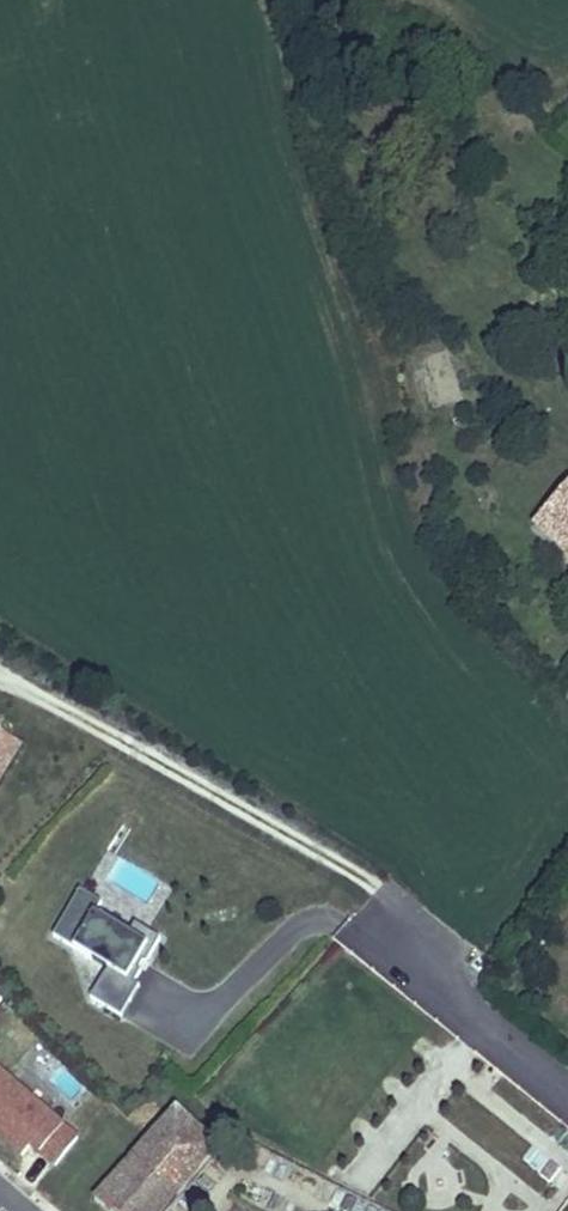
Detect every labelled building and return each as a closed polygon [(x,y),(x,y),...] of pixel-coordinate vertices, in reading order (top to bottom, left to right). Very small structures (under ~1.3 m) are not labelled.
[(529,524),(567,560),(567,481),(529,524)] [(23,746),(0,733),(0,782),(23,746)] [(103,906),(78,890),(52,935),(107,970),(89,998),(122,1018),(140,985),(128,979),(147,946),(97,915),(103,906)] [(19,1161),(27,1151),(49,1170),(77,1136),(0,1071),(0,1144),(19,1161)] [(173,1108),(91,1199),(104,1210),(160,1210),(220,1150),(173,1108)]
